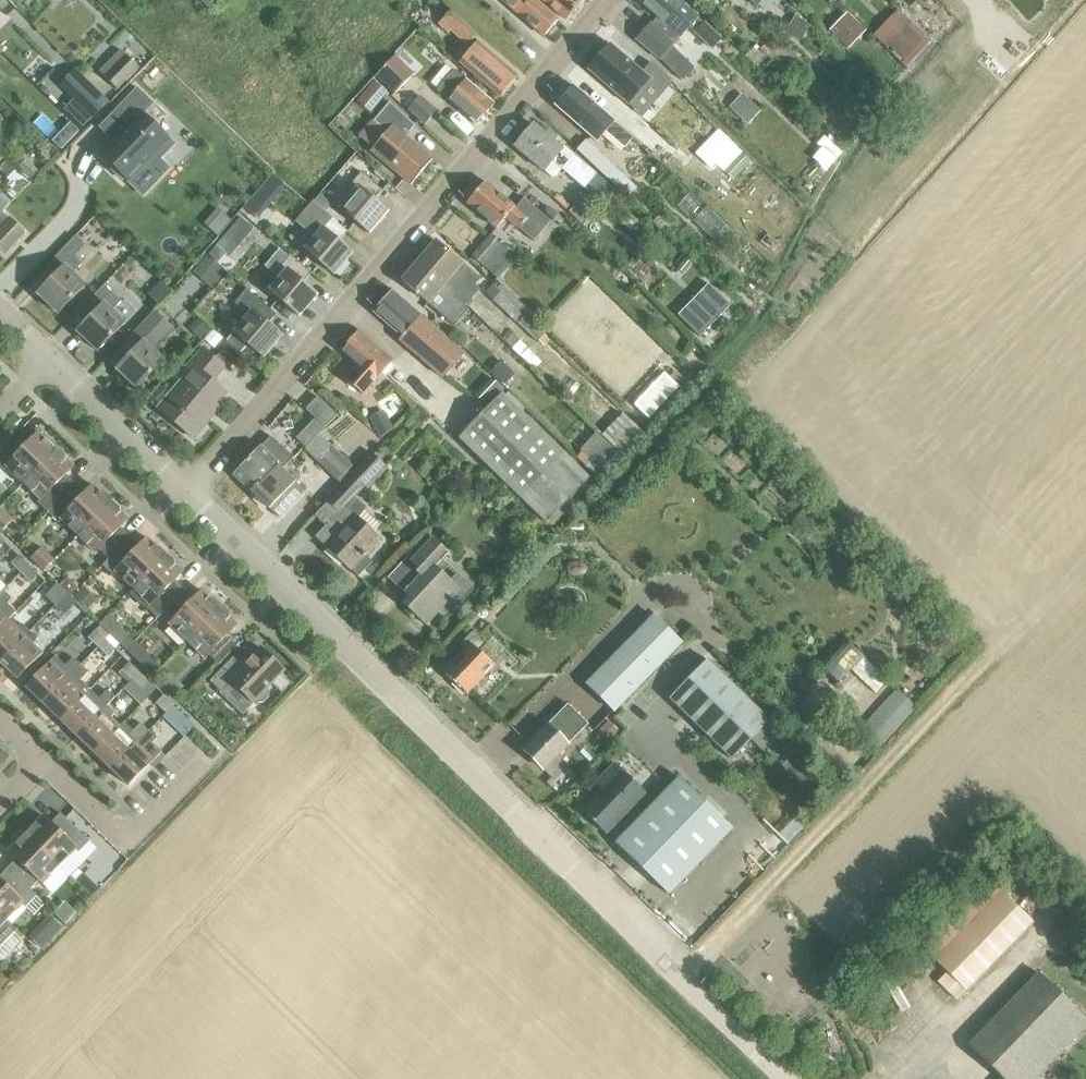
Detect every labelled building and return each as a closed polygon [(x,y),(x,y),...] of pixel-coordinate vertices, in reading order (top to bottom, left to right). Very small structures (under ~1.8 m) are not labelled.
[(208,9),(217,0),(199,0),(208,9)] [(517,15),(519,14),(545,37),(559,21),(534,0),(531,0),(527,5),(522,0),(500,0),(517,15)] [(565,20),(584,0),(542,0),(565,20)] [(650,24),(637,40),(659,59),(672,44),(674,45),(698,17),(678,0),(640,0),(639,2),(656,18),(650,24)] [(938,14),(946,20),(951,15),(944,8),(938,14)] [(909,26),(911,23),(897,9),(872,36),(887,49),(888,47),(904,60),(923,39),(909,26)] [(438,24),(448,34),(451,31),(466,45),(476,34),(451,11),(438,24)] [(829,31),(848,49),(866,30),(846,12),(829,31)] [(795,18),(786,31),(800,39),(808,26),(795,18)] [(694,34),(712,50),(721,39),(704,24),(694,34)] [(460,63),(500,98),(518,77),(478,42),(460,63)] [(609,44),(587,70),(628,106),(649,82),(657,88),(667,77),(650,63),(642,73),(609,44)] [(760,51),(766,57),(771,51),(764,45),(760,51)] [(125,56),(104,79),(117,92),(139,69),(125,56)] [(375,77),(394,94),(413,74),(395,56),(375,77)] [(837,69),(846,78),(855,69),(846,60),(837,69)] [(75,69),(59,86),(74,101),(64,111),(81,128),(91,118),(108,101),(75,69)] [(438,92),(476,125),(494,105),(455,72),(438,92)] [(354,99),(371,113),(387,94),(373,82),(362,95),(360,92),(354,99)] [(125,128),(101,153),(131,183),(174,139),(147,113),(156,103),(140,87),(112,115),(125,128)] [(560,101),(555,106),(594,143),(603,135),(620,151),(630,140),(573,87),(568,92),(564,90),(558,97),(560,101)] [(729,108),(747,125),(760,111),(741,94),(729,108)] [(408,111),(425,124),(436,110),(420,96),(408,111)] [(372,122),(385,133),(371,151),(411,185),(432,159),(405,137),(415,126),(389,103),(372,122)] [(562,170),(562,169),(583,188),(596,175),(574,154),(564,146),(561,148),(534,124),(514,146),(544,173),(550,177),(555,177),(561,169),(562,170)] [(816,143),(834,159),(855,132),(846,126),(833,144),(823,136),(816,143)] [(717,131),(695,154),(712,170),(734,147),(717,131)] [(586,139),(576,150),(626,199),(636,188),(586,139)] [(741,153),(723,171),(732,180),(750,162),(741,153)] [(27,161),(18,169),(20,171),(29,180),(38,171),(27,161)] [(10,189),(5,194),(12,200),(28,183),(15,170),(6,180),(10,183),(7,186),(10,189)] [(338,208),(368,234),(387,211),(374,200),(382,191),(360,173),(344,192),(349,196),(338,208)] [(486,181),(467,203),(497,228),(506,217),(534,241),(550,222),(522,199),(515,206),(486,181)] [(258,190),(245,206),(258,217),(271,202),(258,190)] [(338,242),(346,233),(331,220),(333,218),(314,201),(295,222),(314,237),(304,250),(333,275),(351,254),(338,242)] [(0,213),(0,250),(4,254),(23,234),(8,219),(1,212),(0,213)] [(221,212),(208,228),(216,234),(229,219),(221,212)] [(239,218),(227,232),(241,244),(253,230),(239,218)] [(488,236),(471,255),(482,265),(499,245),(488,236)] [(37,294),(57,314),(84,286),(72,273),(81,263),(73,256),(84,246),(74,237),(45,268),(54,277),(37,294)] [(436,240),(418,260),(467,303),(480,289),(475,285),(481,279),(463,264),(436,240)] [(274,274),(279,279),(268,292),(297,317),(317,295),(303,284),(311,274),(290,256),(274,274)] [(209,258),(197,271),(215,287),(226,274),(209,258)] [(685,259),(676,270),(682,275),(691,265),(685,259)] [(467,303),(418,260),(401,279),(452,324),(468,306),(466,305),(467,303)] [(253,283),(245,292),(254,299),(255,298),(261,290),(253,283)] [(485,294),(514,324),(517,323),(537,343),(538,341),(546,348),(551,342),(493,284),(485,294)] [(76,313),(85,323),(76,332),(97,352),(124,324),(111,312),(121,302),(103,285),(84,306),(76,313)] [(707,285),(677,316),(699,337),(729,306),(707,285)] [(399,340),(443,378),(464,354),(437,330),(439,327),(433,321),(430,324),(392,291),(375,311),(404,336),(399,340)] [(233,333),(226,341),(241,353),(247,345),(263,359),(281,337),(268,326),(276,316),(255,298),(254,299),(245,292),(234,305),(242,312),(239,316),(244,321),(233,333)] [(125,361),(115,371),(136,390),(163,361),(152,351),(171,331),(152,313),(115,352),(125,361)] [(199,318),(189,328),(201,340),(211,330),(199,318)] [(358,364),(345,378),(362,393),(376,377),(376,378),(392,360),(358,330),(341,350),(358,364)] [(212,331),(204,341),(214,349),(222,339),(212,331)] [(160,412),(193,441),(219,411),(216,408),(227,395),(213,383),(225,368),(203,349),(186,368),(193,374),(160,412)] [(529,349),(522,357),(534,369),(541,361),(529,349)] [(498,363),(490,371),(505,385),(513,377),(498,363)] [(458,437),(545,522),(588,479),(501,393),(506,389),(493,378),(475,397),(487,408),(458,437)] [(297,442),(305,449),(318,436),(337,415),(317,397),(305,410),(314,419),(294,439),(297,442)] [(582,415),(622,454),(643,433),(623,413),(612,425),(592,405),(582,415)] [(382,411),(370,418),(379,436),(391,429),(382,411)] [(23,484),(57,448),(50,440),(44,440),(37,433),(30,441),(19,431),(0,451),(0,468),(3,471),(6,468),(23,484)] [(576,458),(600,481),(622,458),(595,433),(579,451),(581,453),(576,458)] [(318,436),(305,449),(307,451),(306,452),(338,482),(352,467),(318,436)] [(233,476),(249,493),(273,468),(279,474),(282,470),(293,459),(270,438),(233,476)] [(36,503),(47,513),(74,484),(65,475),(72,467),(65,460),(65,455),(57,448),(23,484),(39,500),(36,503)] [(656,457),(650,464),(657,471),(664,464),(656,457)] [(368,508),(355,498),(362,490),(365,493),(384,474),(371,461),(329,504),(339,514),(331,523),(323,531),(327,534),(319,542),(358,578),(372,563),(365,557),(380,541),(356,519),(368,508)] [(273,468),(249,493),(250,493),(250,492),(278,518),(304,491),(282,470),(279,474),(273,468)] [(61,521),(77,537),(112,500),(104,493),(99,493),(92,486),(84,494),(74,484),(47,513),(58,524),(61,521)] [(98,550),(108,559),(129,537),(119,528),(127,520),(120,513),(119,508),(112,500),(77,537),(95,554),(98,550)] [(2,532),(12,521),(0,509),(0,530),(2,532)] [(115,573),(132,589),(166,553),(158,546),(154,546),(146,539),(139,547),(129,537),(108,559),(108,560),(102,566),(112,576),(115,573)] [(408,609),(426,626),(448,603),(454,609),(472,590),(457,575),(451,582),(436,568),(449,554),(433,538),(410,562),(405,566),(417,579),(403,593),(414,603),(408,609)] [(31,558),(44,572),(55,561),(42,547),(31,558)] [(157,619),(163,612),(162,612),(183,590),(174,581),(182,573),(174,565),(174,561),(166,553),(132,589),(148,605),(145,608),(157,619)] [(10,563),(21,573),(28,566),(17,556),(10,563)] [(567,569),(567,570),(567,571),(567,572),(567,573),(568,573),(568,574),(569,574),(569,575),(570,575),(571,575),(571,576),(572,576),(581,575),(582,575),(582,574),(583,574),(584,573),(584,572),(585,571),(585,570),(585,569),(585,568),(584,567),(584,566),(583,566),(583,565),(582,565),(582,564),(581,564),(580,564),(571,564),(570,564),(569,565),(568,566),(567,567),(567,568),(567,569)] [(28,566),(21,573),(31,583),(38,576),(28,566)] [(67,578),(59,587),(70,597),(78,589),(67,578)] [(50,592),(59,602),(66,594),(56,585),(53,589),(50,592)] [(74,597),(87,611),(97,601),(84,588),(74,597)] [(168,625),(186,642),(221,606),(213,599),(201,592),(193,599),(183,590),(162,612),(163,612),(172,622),(168,625)] [(7,620),(15,612),(7,604),(11,599),(3,592),(0,595),(0,627),(7,620)] [(59,602),(55,606),(64,616),(69,611),(72,608),(76,604),(66,595),(59,602)] [(221,606),(186,642),(204,659),(207,656),(218,666),(239,643),(229,633),(236,626),(229,619),(229,613),(221,606)] [(99,625),(111,636),(119,627),(107,616),(99,625)] [(587,687),(613,712),(680,643),(654,618),(587,687)] [(29,632),(21,624),(16,628),(7,620),(0,627),(0,661),(29,632)] [(88,637),(98,647),(109,636),(99,626),(88,637)] [(443,674),(466,695),(494,666),(477,650),(485,642),(473,631),(460,646),(465,651),(443,674)] [(0,661),(0,663),(16,679),(42,653),(33,644),(36,639),(29,632),(0,661)] [(109,636),(98,647),(108,657),(115,649),(118,646),(109,636)] [(135,641),(125,650),(153,677),(162,667),(135,641)] [(209,682),(220,693),(230,683),(251,704),(254,701),(257,704),(262,704),(268,698),(268,693),(265,690),(283,671),(260,649),(246,664),(235,655),(209,682)] [(25,687),(43,705),(80,666),(73,658),(65,666),(56,656),(50,661),(25,687)] [(669,699),(731,760),(769,721),(707,660),(669,699)] [(122,670),(132,680),(138,672),(129,663),(122,670)] [(43,705),(60,720),(90,690),(80,680),(88,674),(80,666),(43,705)] [(138,672),(132,680),(142,689),(148,682),(138,672)] [(169,673),(159,683),(174,698),(184,688),(169,673)] [(60,721),(77,737),(107,706),(114,698),(107,691),(99,698),(90,690),(60,720),(60,721)] [(156,703),(166,712),(172,705),(163,696),(156,703)] [(172,705),(166,712),(175,722),(182,715),(172,705)] [(522,752),(542,771),(587,725),(567,705),(522,752)] [(77,737),(94,753),(119,727),(111,718),(114,713),(107,706),(77,737)] [(110,769),(111,770),(148,732),(141,724),(133,732),(124,722),(119,727),(94,753),(110,769)] [(148,732),(111,770),(128,786),(154,760),(161,752),(152,744),(156,739),(148,732)] [(231,735),(223,743),(232,752),(240,743),(231,735)] [(602,791),(582,812),(606,835),(645,794),(638,787),(614,764),(595,784),(602,791)] [(679,778),(615,844),(668,895),(732,830),(679,778)] [(30,824),(23,831),(59,866),(75,850),(78,853),(89,841),(83,836),(60,813),(50,824),(43,817),(36,824),(30,824)] [(16,859),(7,869),(29,890),(30,890),(39,880),(42,884),(59,866),(23,831),(16,839),(16,844),(9,851),(16,859)] [(6,921),(22,904),(26,907),(36,896),(30,890),(29,890),(7,869),(0,876),(0,915),(6,921)] [(938,983),(957,1001),(1033,922),(985,875),(920,942),(939,961),(937,963),(948,973),(938,983)] [(88,879),(80,887),(91,897),(98,889),(88,879)] [(66,924),(76,913),(65,903),(55,913),(66,924)] [(16,930),(6,921),(0,915),(0,947),(16,930)] [(39,928),(31,936),(43,948),(51,939),(39,928)] [(0,973),(0,990),(2,991),(11,982),(1,972),(0,973)] [(1003,1078),(1035,1078),(1046,1067),(1085,1026),(1085,1020),(1039,975),(970,1047),(1003,1078)]
